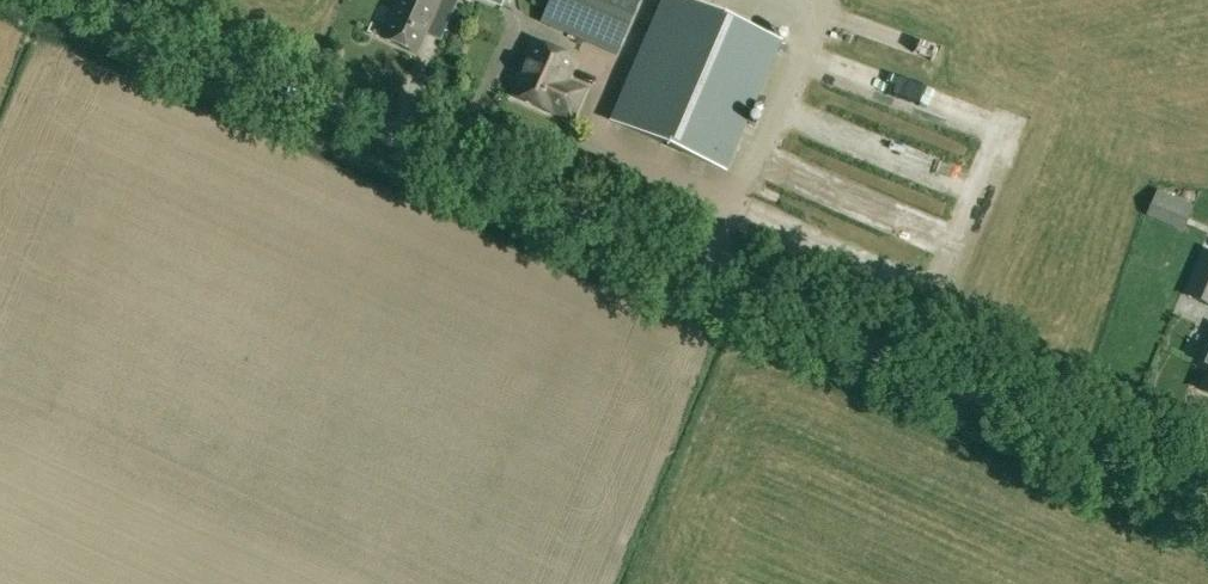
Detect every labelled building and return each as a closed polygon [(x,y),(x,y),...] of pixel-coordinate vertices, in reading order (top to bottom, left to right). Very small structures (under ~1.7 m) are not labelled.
[(417,53),(431,20),(446,27),(458,0),(399,0),(382,38),(417,53)] [(617,56),(641,0),(550,0),(541,24),(617,56)] [(724,171),(779,42),(684,0),(664,0),(611,123),(724,171)] [(509,95),(553,115),(555,111),(559,113),(564,101),(586,111),(593,95),(567,83),(576,63),(533,43),(509,95)] [(1148,213),(1184,229),(1194,208),(1157,192),(1148,213)] [(1204,251),(1184,297),(1207,307),(1207,253),(1204,251)] [(1198,367),(1207,372),(1207,344),(1198,367)]
